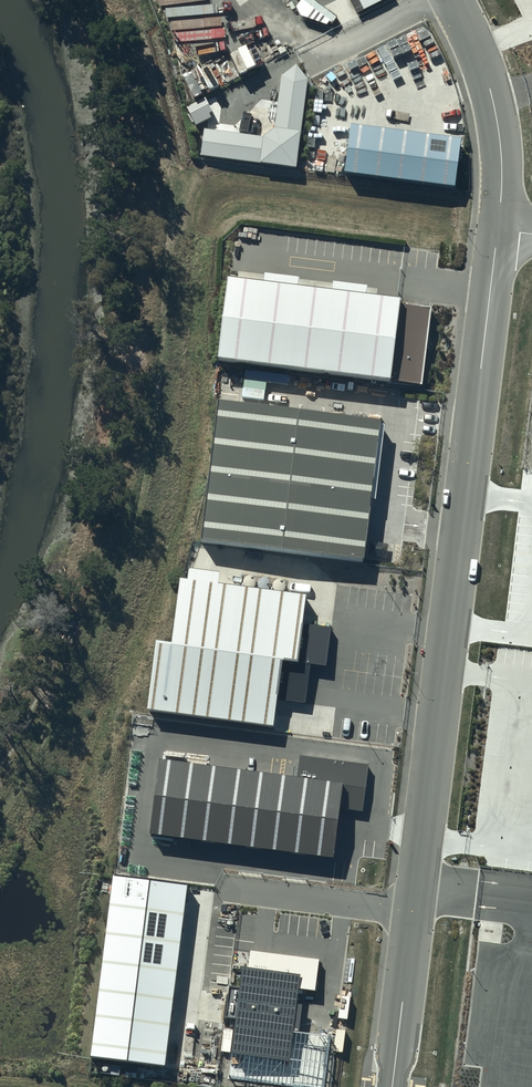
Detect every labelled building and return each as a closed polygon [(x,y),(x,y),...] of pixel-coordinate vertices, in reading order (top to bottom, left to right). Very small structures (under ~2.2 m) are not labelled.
[(306,83),(295,68),(282,78),(277,132),(265,139),(204,132),(201,159),(296,170),(306,83)] [(460,145),(351,131),(344,177),(454,192),(460,145)] [(226,277),(216,359),(389,381),(399,298),(226,277)] [(203,538),(363,558),(380,424),(220,404),(203,538)] [(160,641),(149,711),(274,731),(285,662),(298,664),(309,591),(186,572),(175,643),(160,641)] [(297,783),(165,766),(156,839),(331,862),(337,811),(362,814),(368,772),(299,763),(297,783)] [(91,1059),(166,1068),(189,889),(114,879),(91,1059)] [(229,1050),(289,1058),(301,974),(242,965),(229,1050)]
